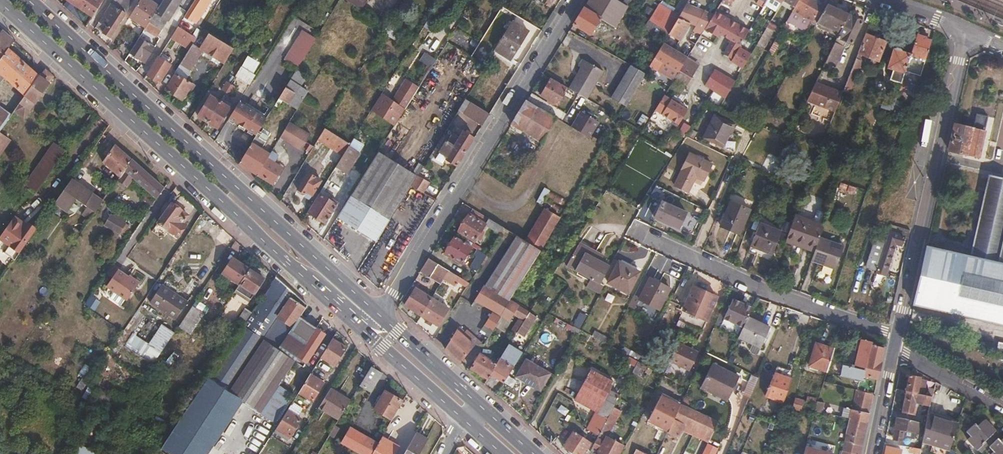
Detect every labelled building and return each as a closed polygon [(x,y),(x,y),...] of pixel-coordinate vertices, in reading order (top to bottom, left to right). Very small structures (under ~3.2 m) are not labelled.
[(92,17),(102,1),(100,0),(68,0),(92,17)] [(117,8),(110,3),(98,23),(105,27),(101,33),(109,38),(133,0),(122,0),(117,8)] [(158,7),(147,0),(140,0),(128,18),(145,28),(149,21),(158,7)] [(158,7),(149,21),(159,27),(161,28),(179,0),(163,0),(158,7)] [(199,0),(193,0),(183,16),(191,22),(194,17),(198,20),(207,6),(199,0)] [(359,8),(361,10),(368,0),(345,0),(359,8)] [(617,0),(588,0),(583,7),(602,18),(615,26),(628,6),(622,3),(617,0)] [(764,8),(766,4),(760,0),(758,4),(764,8)] [(762,11),(766,14),(767,14),(774,2),(780,6),(781,5),(782,3),(778,0),(769,0),(766,4),(764,8),(762,11)] [(782,3),(781,5),(793,12),(796,7),(784,0),(782,3)] [(817,23),(830,0),(821,0),(821,1),(819,0),(800,0),(796,7),(793,12),(801,16),(812,22),(812,21),(817,23)] [(839,36),(849,14),(835,6),(838,0),(830,0),(817,23),(839,36)] [(704,11),(687,4),(678,18),(690,23),(696,25),(704,11)] [(602,18),(583,7),(573,25),(591,35),(602,18)] [(669,33),(677,20),(658,7),(650,20),(669,33)] [(701,34),(704,29),(713,14),(704,11),(696,25),(693,29),(701,34)] [(715,11),(713,14),(704,29),(718,37),(720,35),(721,36),(730,20),(715,11)] [(766,14),(762,11),(752,28),(756,31),(766,14)] [(849,14),(839,36),(829,57),(838,61),(845,48),(847,49),(849,48),(851,44),(852,45),(863,21),(849,14)] [(812,22),(801,16),(796,25),(808,30),(812,22)] [(678,18),(677,20),(669,33),(680,40),(690,23),(678,18)] [(669,33),(650,20),(645,26),(665,40),(669,33)] [(738,25),(730,20),(721,36),(729,40),(738,25)] [(159,27),(149,21),(145,28),(140,36),(150,42),(159,27)] [(528,31),(513,22),(495,50),(510,59),(528,31)] [(783,30),(770,24),(768,28),(775,32),(781,35),(783,30)] [(732,61),(740,49),(750,32),(738,25),(729,40),(731,41),(723,55),(732,61)] [(197,37),(178,26),(170,37),(189,49),(193,43),(197,37)] [(775,32),(768,28),(757,47),(764,51),(775,32)] [(209,34),(202,29),(198,35),(206,39),(209,34)] [(315,38),(301,30),(284,60),(297,68),(315,38)] [(9,51),(13,43),(2,33),(0,35),(0,63),(9,51)] [(200,48),(202,50),(224,64),(233,49),(209,34),(206,39),(200,48)] [(926,37),(917,34),(911,53),(926,59),(932,41),(925,38),(926,37)] [(886,42),(866,35),(859,54),(864,56),(879,61),(886,42)] [(150,42),(140,36),(129,53),(145,64),(155,46),(150,42)] [(202,50),(200,48),(193,43),(189,49),(180,64),(190,70),(202,50)] [(678,71),(684,61),(687,57),(675,49),(664,43),(656,56),(678,71)] [(751,56),(740,49),(732,61),(731,63),(743,70),(751,56)] [(902,83),(903,79),(906,70),(907,65),(908,62),(911,55),(893,49),(888,68),(893,70),(892,74),(893,74),(891,80),(902,83)] [(39,78),(9,51),(0,63),(0,72),(26,97),(39,78)] [(432,66),(437,59),(425,52),(419,61),(431,68),(432,66)] [(864,56),(859,54),(844,90),(850,93),(864,56)] [(170,65),(157,57),(146,75),(159,83),(170,65)] [(251,60),(247,57),(241,67),(245,69),(251,60)] [(687,57),(684,61),(696,69),(699,63),(687,57)] [(838,61),(829,57),(827,62),(836,67),(838,61)] [(573,91),(588,99),(604,72),(583,60),(579,67),(581,68),(569,89),(573,91)] [(696,69),(684,61),(678,71),(674,78),(686,85),(696,69)] [(645,74),(631,66),(612,98),(626,106),(645,74)] [(245,69),(241,67),(235,77),(248,86),(254,76),(245,69)] [(296,69),(285,88),(303,99),(308,90),(302,86),(308,76),(296,69)] [(44,71),(39,78),(26,97),(14,113),(23,119),(52,78),(44,71)] [(713,93),(723,76),(713,71),(704,87),(713,93)] [(195,86),(177,75),(166,91),(181,101),(184,95),(187,97),(195,86)] [(723,76),(713,93),(725,101),(735,83),(723,76)] [(910,82),(903,79),(902,83),(900,88),(908,90),(910,82)] [(418,88),(405,81),(391,103),(380,96),(370,112),(394,127),(410,102),(418,88)] [(567,90),(550,81),(541,96),(554,104),(555,103),(558,104),(567,90)] [(825,86),(817,82),(809,100),(818,104),(836,112),(841,100),(843,94),(825,86)] [(225,93),(230,85),(226,83),(221,91),(225,93)] [(234,88),(230,85),(225,93),(229,96),(234,88)] [(303,99),(285,88),(274,106),(277,108),(282,101),(296,110),(303,99)] [(600,106),(588,99),(573,91),(567,101),(572,104),(575,99),(586,105),(587,103),(598,109),(600,106)] [(687,109),(664,94),(655,109),(678,124),(687,109)] [(882,108),(893,111),(894,107),(897,96),(892,94),(889,97),(886,96),(882,108)] [(206,122),(219,102),(211,97),(198,117),(206,122)] [(469,101),(465,99),(458,110),(462,112),(469,101)] [(489,114),(469,101),(462,112),(482,125),(489,114)] [(537,108),(526,101),(512,124),(523,131),(537,108)] [(229,108),(219,102),(206,122),(216,129),(229,108)] [(228,119),(255,136),(259,130),(265,120),(238,103),(228,119)] [(556,119),(537,108),(523,131),(541,142),(556,119)] [(600,122),(581,111),(571,128),(590,139),(600,122)] [(989,116),(976,113),(973,128),(955,124),(949,150),(979,156),(989,116)] [(737,126),(716,116),(704,139),(710,142),(709,144),(715,147),(716,144),(722,148),(730,133),(733,134),(737,126)] [(797,125),(792,123),(789,129),(794,132),(797,125)] [(303,140),(285,129),(277,142),(280,145),(284,139),(298,147),(303,140)] [(342,156),(348,147),(350,145),(324,129),(317,140),(342,156)] [(259,130),(255,136),(239,164),(248,170),(257,175),(269,154),(261,149),(266,142),(259,138),(263,132),(259,130)] [(462,131),(454,144),(466,152),(474,138),(462,131)] [(269,137),(263,132),(259,138),(266,142),(269,137)] [(466,152),(454,144),(446,140),(434,159),(442,164),(444,159),(457,166),(466,152)] [(100,162),(119,178),(131,159),(113,143),(100,162)] [(65,153),(54,144),(24,185),(28,188),(36,194),(65,153)] [(348,147),(342,156),(335,168),(345,175),(359,153),(348,147)] [(315,152),(311,149),(311,150),(306,158),(310,160),(315,152)] [(271,151),(269,154),(257,175),(272,184),(282,168),(275,163),(279,156),(271,151)] [(411,187),(417,178),(377,153),(337,217),(377,243),(411,187)] [(712,164),(690,153),(674,185),(688,192),(697,176),(704,180),(712,164)] [(164,186),(131,159),(119,178),(117,179),(126,186),(134,177),(150,191),(145,199),(151,205),(164,186)] [(989,175),(970,256),(955,252),(956,246),(944,243),(943,250),(934,248),(927,247),(914,304),(1002,324),(1002,178),(989,175)] [(418,176),(417,178),(411,187),(422,193),(429,182),(418,176)] [(102,202),(71,179),(54,204),(66,212),(75,200),(83,206),(94,214),(102,202)] [(317,188),(304,180),(293,197),(306,205),(317,188)] [(664,190),(656,186),(650,195),(659,200),(664,190)] [(337,206),(318,194),(307,212),(326,223),(337,206)] [(750,210),(732,202),(721,226),(739,235),(750,210)] [(662,203),(654,219),(679,230),(686,214),(662,203)] [(187,216),(170,204),(157,224),(177,238),(182,229),(180,227),(187,216)] [(94,214),(83,206),(79,213),(89,221),(94,214)] [(488,218),(472,209),(458,231),(479,243),(482,238),(480,236),(483,232),(481,230),(485,224),(488,218)] [(544,210),(525,241),(541,250),(559,219),(544,210)] [(796,241),(816,248),(820,237),(824,224),(797,214),(786,242),(794,245),(796,241)] [(25,225),(14,217),(12,221),(22,228),(25,225)] [(503,227),(488,218),(485,224),(500,233),(503,227)] [(12,221),(0,237),(0,240),(19,254),(34,232),(25,225),(22,228),(12,221)] [(891,224),(886,243),(877,271),(886,274),(895,243),(902,245),(904,236),(908,238),(910,230),(891,224)] [(781,234),(760,225),(750,248),(771,257),(781,234)] [(460,264),(471,246),(461,241),(455,237),(444,254),(460,264)] [(541,250),(525,241),(519,237),(488,288),(510,301),(541,250)] [(844,246),(820,237),(816,248),(815,252),(812,260),(836,269),(844,246)] [(867,267),(877,271),(886,243),(875,240),(867,267)] [(816,248),(796,241),(794,245),(815,252),(816,248)] [(586,253),(589,247),(581,243),(578,249),(586,253)] [(605,256),(589,247),(586,253),(602,262),(605,256)] [(576,269),(586,253),(578,249),(568,265),(576,269)] [(479,251),(477,250),(475,253),(477,254),(475,257),(478,259),(476,263),(480,265),(486,255),(479,251)] [(586,253),(576,269),(592,278),(601,283),(610,266),(602,262),(586,253)] [(222,273),(238,284),(248,269),(232,258),(222,273)] [(445,282),(451,272),(429,259),(420,272),(428,277),(429,278),(442,286),(445,282)] [(640,272),(620,262),(608,282),(629,293),(640,272)] [(248,269),(238,284),(234,291),(248,300),(263,279),(255,274),(258,271),(252,267),(249,270),(248,269)] [(138,284),(117,270),(106,286),(127,300),(138,284)] [(462,278),(451,272),(445,282),(456,288),(459,283),(462,278)] [(280,386),(298,357),(317,327),(300,316),(308,304),(275,276),(268,286),(270,288),(242,330),(241,329),(203,385),(174,430),(189,440),(223,388),(225,390),(223,393),(226,395),(223,399),(236,407),(240,400),(272,422),(291,393),(280,386)] [(469,283),(462,278),(459,283),(467,287),(469,283)] [(601,283),(592,278),(588,285),(601,293),(605,285),(601,283)] [(669,288),(651,278),(640,297),(659,307),(669,288)] [(175,286),(166,280),(162,285),(171,291),(175,286)] [(162,285),(149,303),(175,321),(188,301),(171,291),(162,285)] [(502,315),(510,301),(488,288),(483,285),(475,299),(494,310),(482,329),(487,332),(483,337),(486,339),(484,343),(485,344),(497,323),(502,315)] [(694,286),(677,321),(684,325),(685,324),(701,331),(717,297),(694,286)] [(423,317),(433,300),(415,289),(405,306),(423,317)] [(725,318),(743,327),(748,317),(752,308),(734,299),(725,318)] [(448,309),(433,300),(423,317),(428,320),(432,322),(438,326),(448,309)] [(510,301),(502,315),(511,320),(514,315),(520,319),(524,322),(530,313),(510,301)] [(234,324),(241,329),(251,312),(245,308),(234,324)] [(535,316),(530,313),(524,322),(518,332),(521,334),(524,328),(527,330),(535,316)] [(580,313),(573,326),(579,330),(587,316),(580,313)] [(748,317),(743,327),(739,337),(753,343),(750,349),(751,351),(755,353),(758,352),(760,346),(761,347),(770,328),(748,317)] [(524,322),(520,319),(513,331),(517,333),(518,332),(524,322)] [(196,331),(185,323),(177,335),(172,344),(183,351),(196,331)] [(581,330),(579,330),(573,326),(571,331),(578,335),(581,330)] [(152,347),(135,337),(128,348),(158,366),(172,344),(177,335),(164,327),(152,347)] [(317,327),(298,357),(305,361),(314,348),(316,349),(326,333),(317,327)] [(468,336),(458,327),(456,330),(466,339),(468,336)] [(466,339),(456,330),(445,349),(461,364),(474,345),(466,339)] [(346,346),(332,337),(321,355),(334,364),(346,346)] [(861,386),(860,390),(874,393),(885,348),(883,348),(876,346),(877,342),(874,341),(873,343),(861,339),(861,342),(858,341),(856,349),(859,350),(855,368),(843,365),(841,374),(860,379),(858,385),(861,386)] [(624,348),(614,343),(612,348),(621,353),(624,348)] [(698,352),(678,343),(669,361),(689,370),(698,352)] [(835,349),(817,343),(809,365),(827,371),(835,349)] [(497,366),(492,375),(505,383),(524,353),(510,345),(497,366)] [(641,358),(624,348),(621,353),(637,362),(639,363),(641,358)] [(489,380),(492,375),(497,366),(479,354),(470,368),(489,380)] [(550,374),(527,361),(517,377),(541,390),(550,374)] [(739,377),(712,363),(700,388),(709,392),(710,391),(728,400),(739,377)] [(379,372),(369,366),(359,384),(369,390),(379,372)] [(614,381),(592,370),(576,400),(598,412),(609,391),(614,381)] [(310,372),(299,391),(313,399),(324,381),(310,372)] [(759,377),(752,373),(742,396),(750,399),(759,377)] [(791,378),(774,373),(766,395),(783,401),(791,378)] [(907,391),(923,395),(925,384),(924,383),(924,380),(910,377),(907,391)] [(349,401),(330,388),(318,407),(338,419),(349,401)] [(856,389),(852,409),(870,412),(874,393),(860,390),(857,390),(856,389)] [(598,436),(614,406),(620,396),(609,391),(598,412),(588,431),(598,436)] [(929,396),(923,395),(907,391),(902,412),(916,416),(919,402),(931,405),(933,397),(929,396)] [(400,401),(385,392),(375,410),(390,419),(400,401)] [(667,431),(681,404),(659,393),(645,420),(667,431)] [(299,399),(295,396),(291,403),(295,405),(299,399)] [(803,401),(796,400),(793,408),(801,411),(803,401)] [(682,431),(690,435),(700,414),(681,404),(670,425),(682,431)] [(589,453),(590,453),(618,453),(623,445),(610,438),(615,427),(613,426),(621,410),(614,406),(598,436),(590,451),(589,453)] [(850,418),(852,409),(844,407),(842,416),(850,418)] [(768,410),(760,408),(757,416),(765,418),(768,410)] [(301,418),(287,409),(275,428),(289,437),(301,418)] [(846,435),(863,438),(870,412),(852,409),(850,418),(846,435)] [(700,414),(690,435),(708,443),(717,422),(700,414)] [(927,424),(954,431),(957,423),(929,415),(927,424)] [(924,434),(927,424),(897,417),(893,437),(902,439),(903,434),(914,436),(915,431),(924,434)] [(983,421),(977,426),(974,424),(965,432),(969,436),(967,439),(977,450),(982,445),(986,449),(988,447),(993,451),(990,453),(1002,453),(1002,438),(1000,440),(998,437),(993,431),(994,430),(988,424),(987,425),(983,421)] [(954,431),(927,424),(924,434),(924,436),(923,440),(932,442),(930,450),(947,453),(954,431)] [(682,431),(670,425),(667,431),(678,436),(682,431)] [(350,428),(341,443),(360,453),(369,439),(350,428)] [(416,432),(404,453),(411,453),(412,453),(413,453),(419,453),(427,439),(416,432)] [(589,453),(590,451),(588,449),(591,443),(574,432),(563,448),(573,453),(589,453)] [(846,435),(841,453),(860,453),(863,438),(846,435)] [(373,453),(395,453),(398,447),(382,438),(378,445),(373,453)] [(378,445),(369,439),(360,453),(373,453),(378,445)] [(631,446),(628,453),(648,453),(631,446)] [(806,446),(805,452),(804,453),(833,453),(806,446)]
